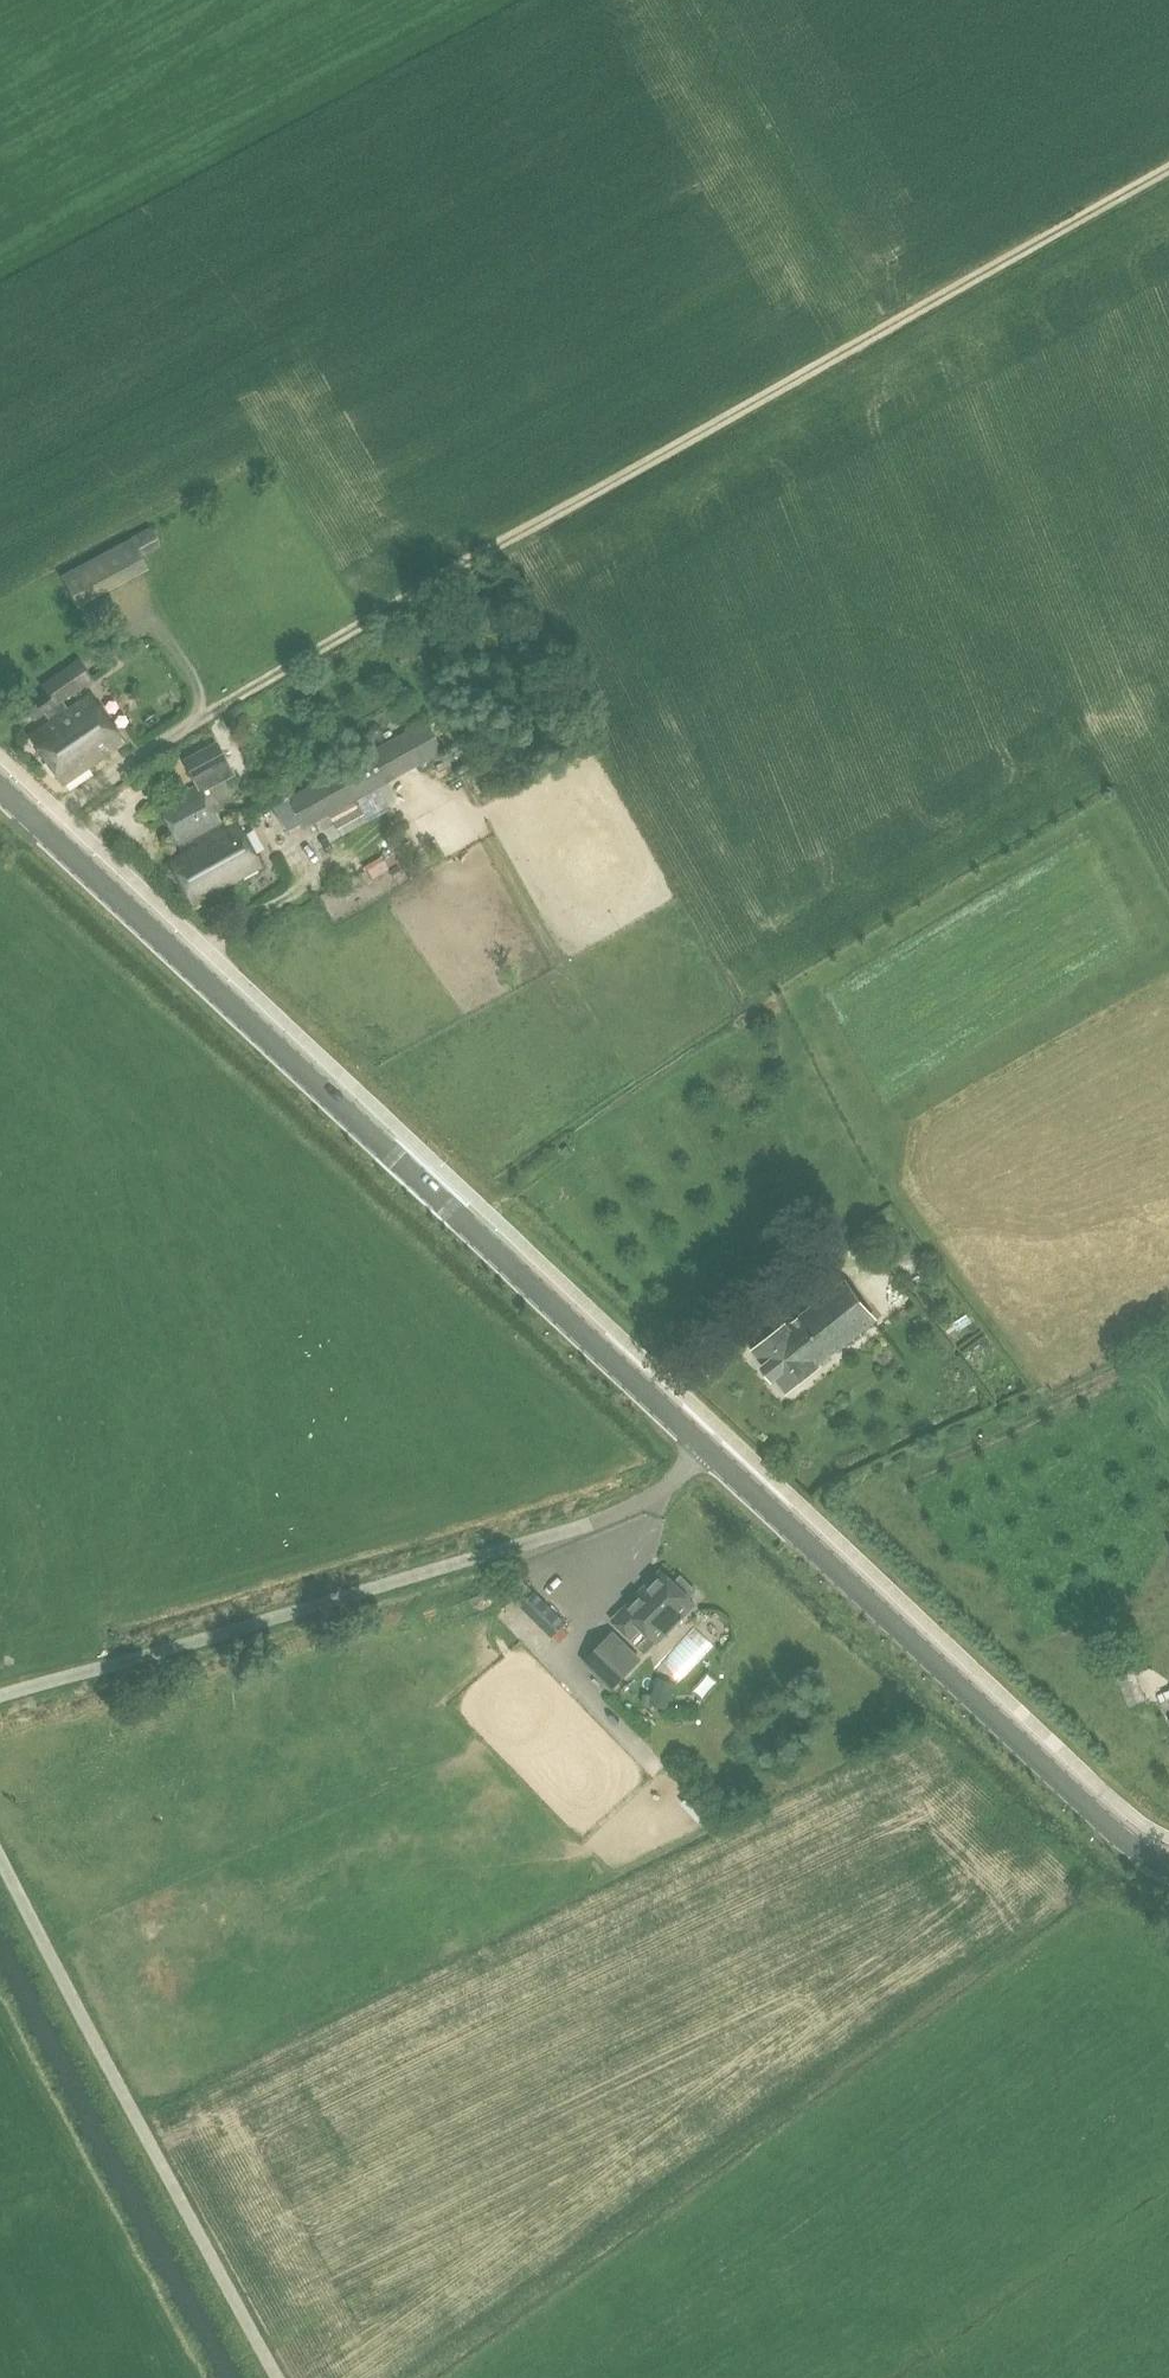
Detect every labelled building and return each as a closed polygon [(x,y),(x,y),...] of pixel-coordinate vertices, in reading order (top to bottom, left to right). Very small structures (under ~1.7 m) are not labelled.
[(157,546),(147,526),(129,536),(59,575),(73,600),(142,562),(139,556),(157,546)] [(40,685),(43,689),(51,683),(64,701),(93,680),(78,658),(40,685)] [(45,715),(50,722),(69,708),(64,701),(51,683),(43,689),(20,705),(33,722),(45,715)] [(69,708),(50,722),(29,737),(63,783),(124,742),(89,694),(69,708)] [(286,798),(296,815),(303,828),(329,814),(355,800),(381,786),(443,752),(425,720),(286,798)] [(193,779),(197,786),(198,785),(201,784),(204,790),(217,783),(210,770),(227,761),(217,743),(183,761),(193,779)] [(305,780),(316,775),(307,758),(297,763),(305,780)] [(222,824),(205,792),(201,784),(198,785),(158,806),(179,846),(222,824)] [(358,806),(332,820),(340,835),(367,821),(358,806)] [(169,860),(192,903),(262,866),(238,823),(169,860)] [(384,857),(367,866),(372,876),(389,867),(384,857)] [(769,1371),(774,1378),(776,1377),(786,1391),(819,1366),(818,1366),(876,1321),(845,1280),(787,1325),(786,1324),(754,1349),(765,1363),(764,1365),(769,1371)] [(656,1641),(694,1603),(688,1596),(695,1590),(678,1573),(671,1579),(663,1571),(614,1619),(631,1636),(641,1626),(648,1633),(656,1641)] [(534,1592),(520,1606),(551,1636),(561,1626),(565,1622),(534,1592)] [(558,1643),(567,1633),(561,1626),(551,1636),(558,1643)] [(642,1660),(613,1631),(583,1661),(612,1690),(642,1660)] [(651,1704),(667,1709),(674,1682),(658,1677),(651,1704)]
